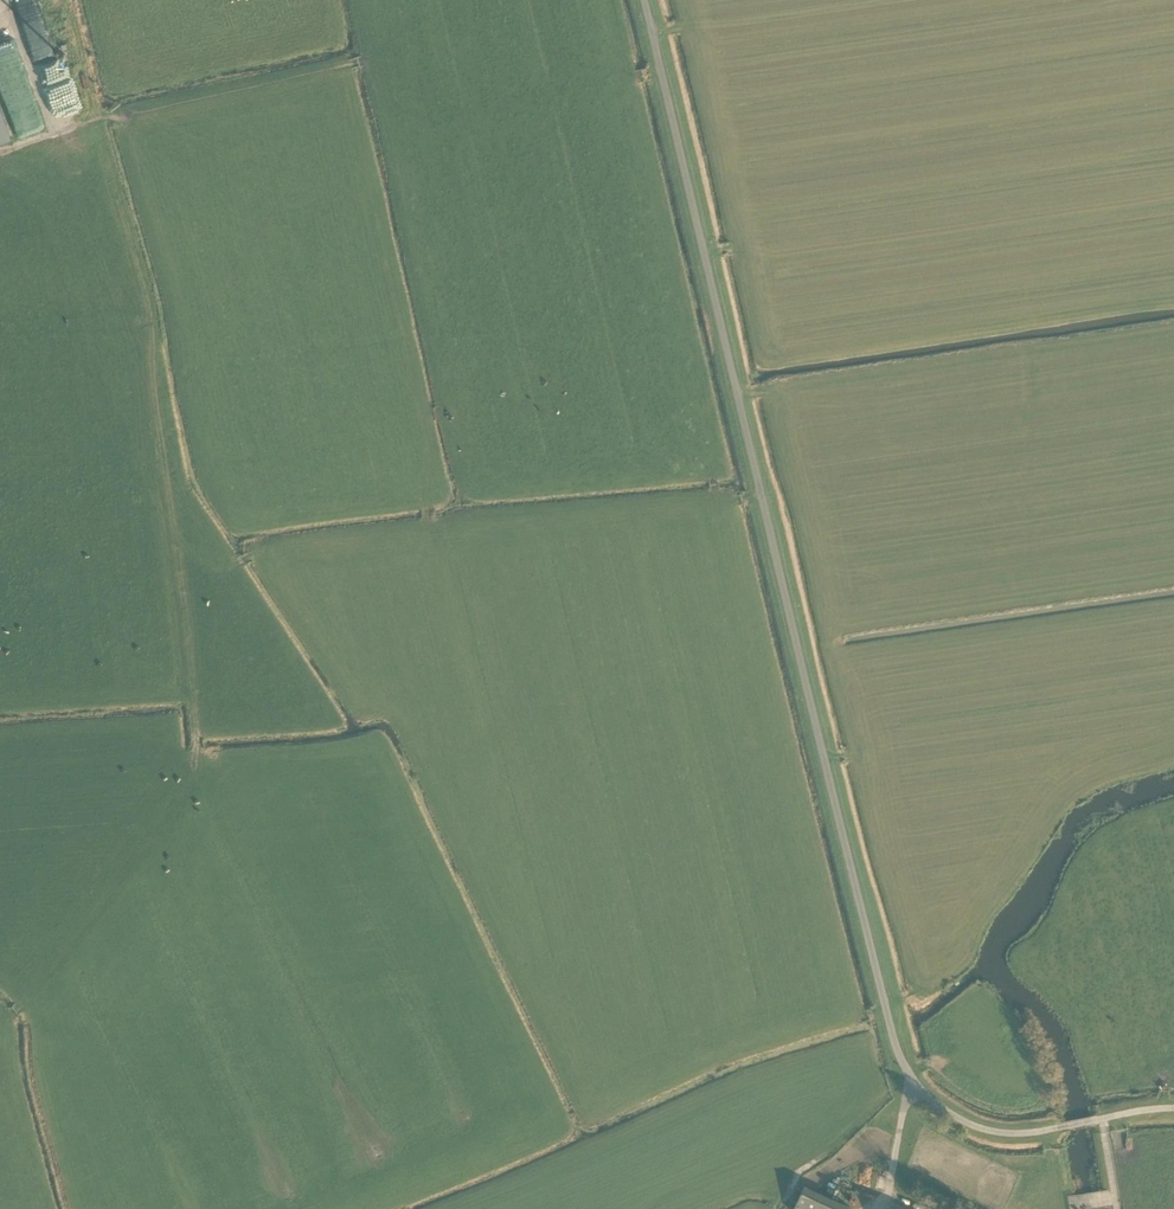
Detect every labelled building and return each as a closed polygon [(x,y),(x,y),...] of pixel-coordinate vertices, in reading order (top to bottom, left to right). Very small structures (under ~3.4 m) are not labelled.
[(36,78),(47,112),(70,104),(58,70),(36,78)] [(9,140),(0,115),(0,144),(9,140)] [(849,1208),(803,1187),(794,1208),(849,1208)]
